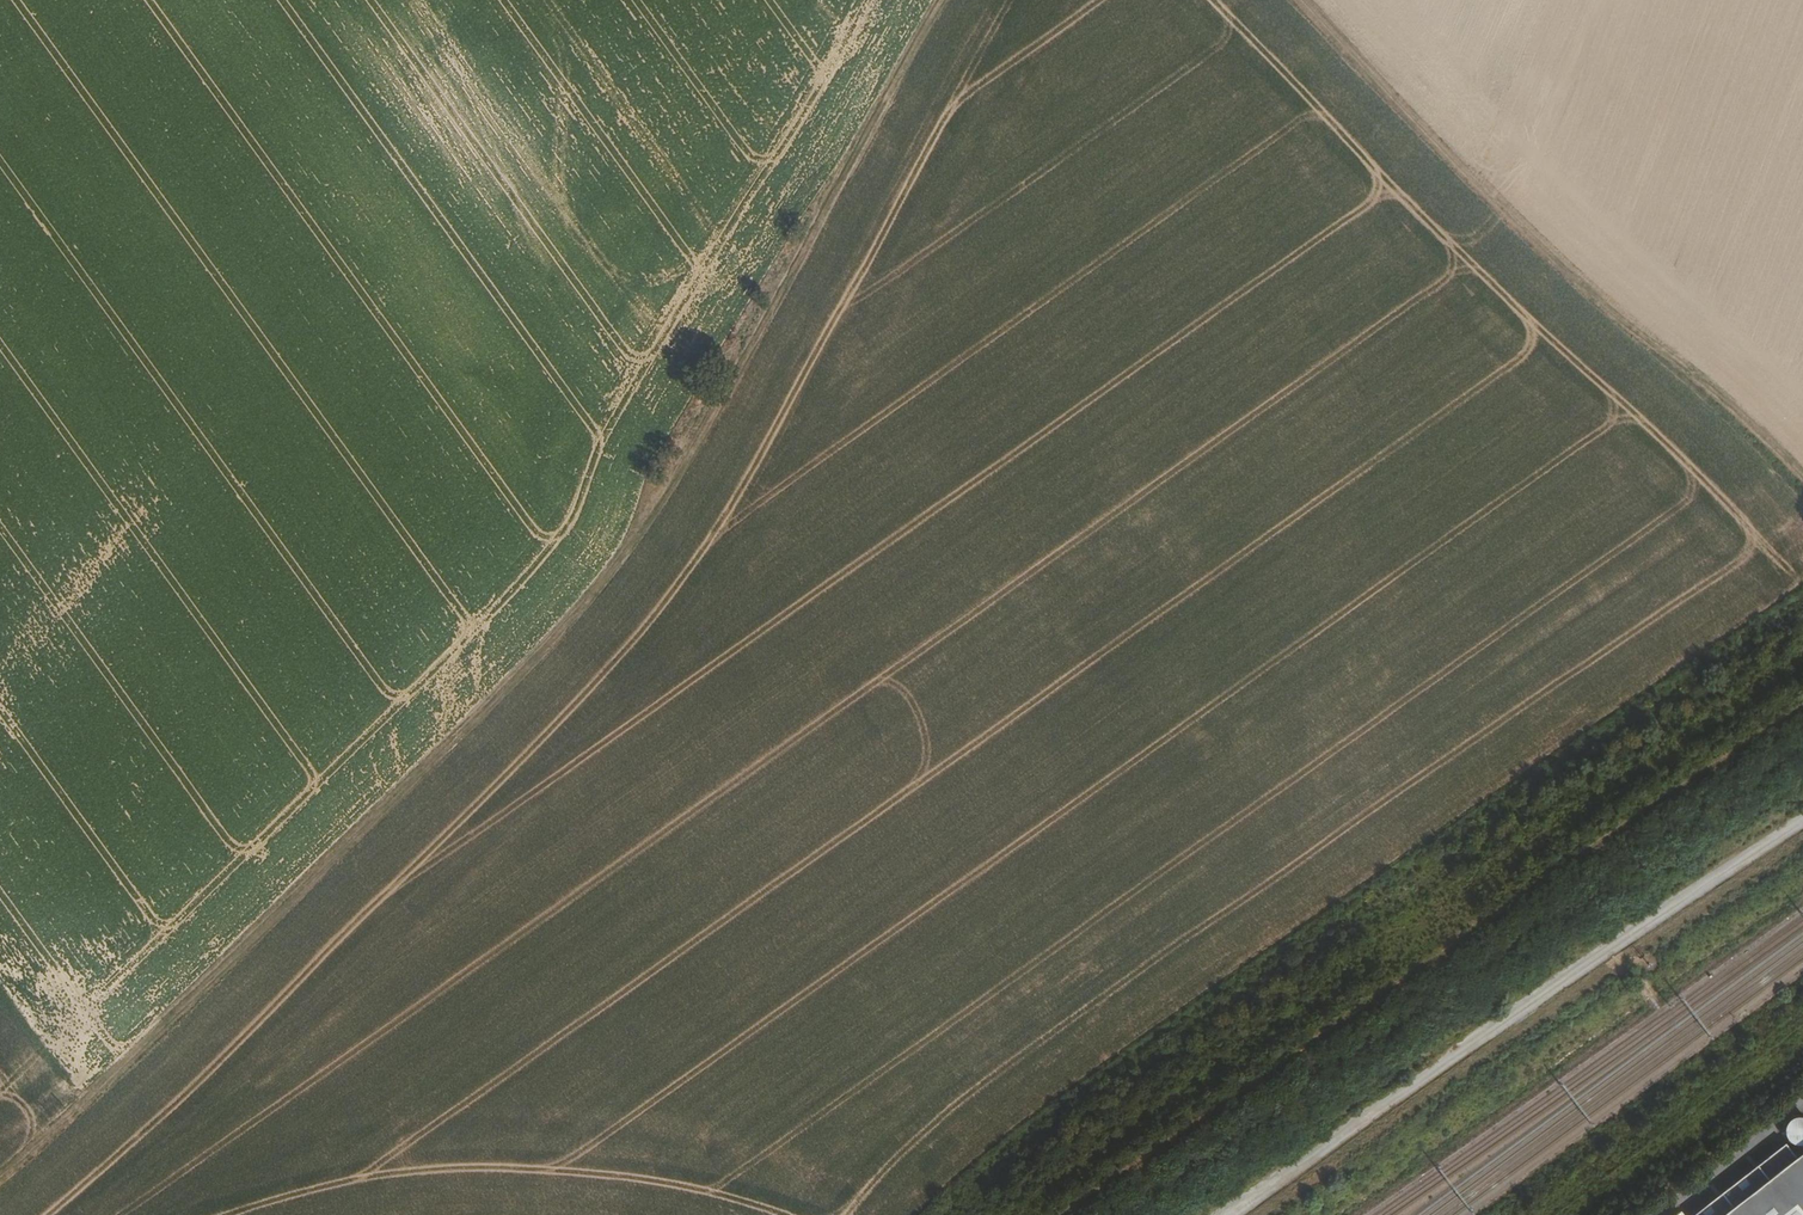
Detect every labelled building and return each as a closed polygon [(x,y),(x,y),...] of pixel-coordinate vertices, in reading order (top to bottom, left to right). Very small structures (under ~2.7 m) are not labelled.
[(1788,1115),(1785,1117),(1782,1122),(1782,1134),(1785,1138),(1791,1143),(1800,1143),(1802,1141),(1802,1114),(1794,1113),(1788,1115)] [(1795,1157),(1783,1141),(1690,1214),(1802,1214),(1802,1150),(1795,1157)]
